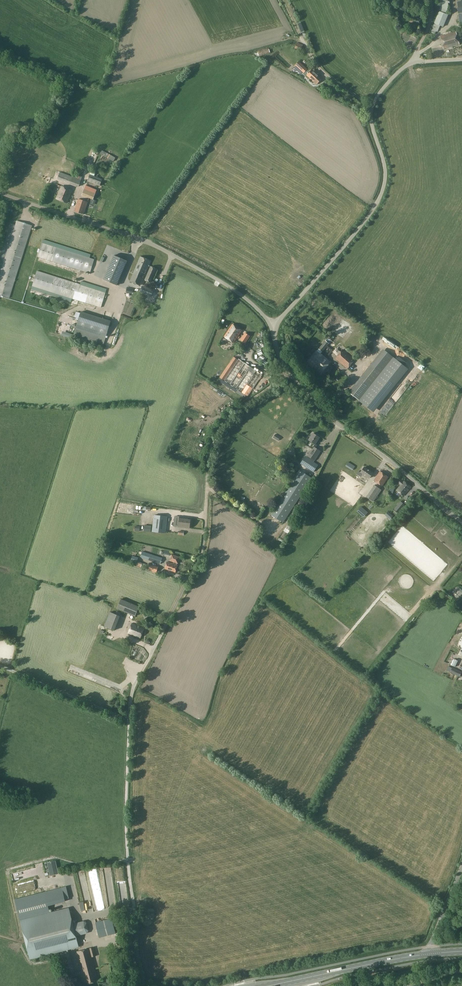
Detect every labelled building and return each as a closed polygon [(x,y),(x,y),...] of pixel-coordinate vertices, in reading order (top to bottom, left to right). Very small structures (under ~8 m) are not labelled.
[(448,1),(440,2),(440,9),(439,11),(446,14),(448,6),(448,1)] [(448,15),(446,14),(439,11),(434,23),(440,25),(443,26),(448,15)] [(418,27),(421,17),(406,13),(403,23),(418,27)] [(440,25),(434,23),(431,33),(435,34),(436,32),(437,32),(440,25)] [(440,36),(444,49),(459,45),(456,32),(440,36)] [(295,65),(295,66),(294,68),(301,74),(303,72),(317,85),(322,79),(312,69),(310,72),(298,62),(295,65)] [(116,158),(102,150),(100,154),(113,162),(116,158)] [(73,177),(60,172),(57,179),(70,184),(73,177)] [(103,179),(90,174),(87,181),(100,186),(103,179)] [(46,191),(55,195),(59,186),(55,184),(54,186),(49,184),(46,191)] [(97,190),(86,185),(84,189),(96,194),(97,190)] [(67,203),(72,191),(61,187),(56,199),(67,203)] [(84,214),(87,202),(78,199),(74,211),(84,214)] [(10,223),(0,254),(0,296),(9,298),(32,225),(16,221),(15,225),(10,223)] [(43,240),(37,257),(90,274),(94,259),(90,258),(91,255),(43,240)] [(117,285),(127,261),(114,255),(103,279),(117,285)] [(151,261),(140,257),(130,281),(140,286),(151,261)] [(151,266),(145,280),(151,282),(157,269),(151,266)] [(80,284),(37,271),(31,289),(71,302),(72,299),(101,308),(107,289),(81,281),(80,284)] [(122,313),(128,314),(133,301),(127,299),(122,313)] [(81,311),(73,336),(103,345),(111,321),(81,311)] [(344,322),(337,330),(337,333),(340,336),(343,335),(350,327),(350,324),(347,321),(344,322)] [(233,343),(242,330),(233,324),(224,337),(233,343)] [(245,343),(250,336),(245,333),(240,340),(245,343)] [(317,351),(321,354),(323,351),(329,344),(325,340),(319,349),(317,351)] [(353,361),(354,360),(342,350),(335,358),(347,369),(349,366),(349,367),(354,362),(353,361)] [(321,354),(317,351),(307,363),(313,367),(313,366),(321,373),(330,362),(321,354)] [(262,375),(249,366),(238,359),(232,368),(228,365),(220,378),(248,396),(262,375)] [(359,401),(379,373),(367,365),(347,393),(359,401)] [(308,440),(309,440),(306,445),(312,449),(313,446),(315,448),(317,445),(316,444),(316,445),(315,444),(320,437),(313,433),(310,437),(309,436),(308,439),(309,439),(308,440)] [(313,446),(312,449),(307,456),(314,461),(315,461),(321,451),(315,448),(313,446)] [(306,458),(306,457),(305,456),(300,464),(314,472),(318,465),(314,462),(313,462),(306,458)] [(348,462),(345,466),(353,471),(355,466),(348,462)] [(373,473),(364,467),(361,472),(361,473),(363,474),(362,475),(366,478),(367,477),(369,478),(373,473)] [(283,523),(306,487),(312,478),(309,477),(306,474),(299,470),(271,515),(283,523)] [(382,486),(388,477),(380,471),(374,481),(382,486)] [(398,483),(401,485),(396,491),(403,496),(411,487),(404,481),(404,482),(401,480),(398,483)] [(381,490),(375,485),(366,497),(373,501),(381,490)] [(399,513),(400,511),(405,505),(400,501),(394,509),(399,513)] [(133,504),(119,503),(118,507),(128,508),(128,514),(132,514),(133,504)] [(362,510),(359,514),(363,518),(367,514),(362,510)] [(167,516),(154,515),(152,531),(165,533),(167,516)] [(180,517),(178,527),(190,529),(191,518),(180,517)] [(287,525),(283,531),(288,534),(292,528),(287,525)] [(145,552),(143,557),(143,559),(161,564),(162,558),(145,552)] [(172,555),(170,561),(174,562),(173,564),(177,565),(177,563),(178,563),(180,557),(172,555)] [(167,562),(165,569),(175,572),(178,565),(177,565),(173,564),(167,562)] [(157,573),(157,572),(158,567),(150,564),(148,570),(157,573)] [(120,599),(116,608),(135,616),(139,606),(120,599)] [(116,626),(106,622),(104,626),(114,630),(116,626)] [(132,624),(128,633),(140,638),(144,629),(132,624)] [(455,667),(459,657),(455,655),(451,665),(455,667)] [(450,672),(459,677),(461,672),(452,668),(450,672)] [(56,861),(47,863),(50,876),(59,874),(56,861)] [(70,894),(78,892),(74,880),(66,883),(70,894)] [(21,921),(50,913),(44,892),(15,899),(21,921)] [(69,908),(65,909),(50,913),(21,921),(30,958),(78,946),(76,936),(87,933),(89,930),(87,922),(84,921),(73,923),(69,908)] [(99,937),(116,933),(112,918),(96,922),(99,937)] [(97,979),(89,948),(77,951),(85,982),(88,981),(89,983),(95,982),(94,980),(97,979)] [(69,952),(59,954),(64,974),(74,972),(69,952)]
